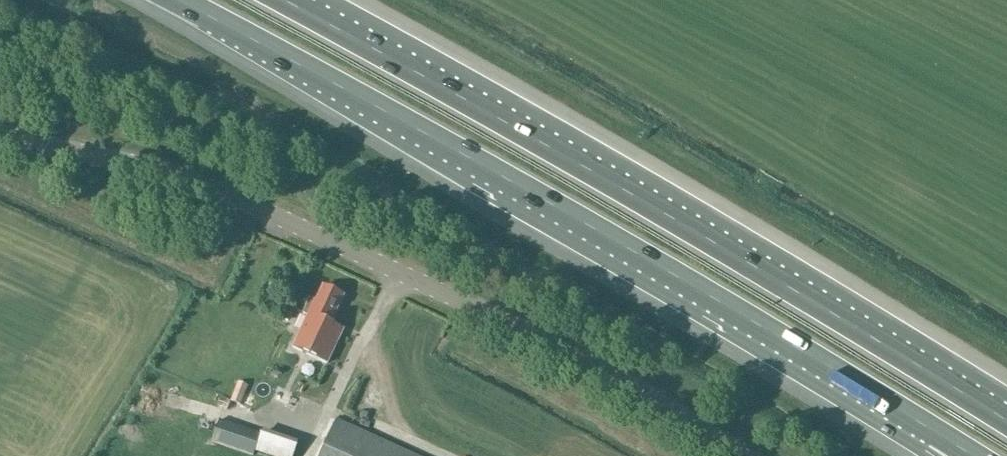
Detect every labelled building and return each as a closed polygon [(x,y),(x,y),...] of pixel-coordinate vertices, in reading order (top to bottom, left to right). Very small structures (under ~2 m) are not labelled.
[(343,296),(323,287),(316,303),(310,300),(303,314),(308,317),(293,348),(327,364),(343,331),(330,325),(343,296)] [(241,406),(248,387),(238,383),(230,402),(241,406)] [(335,420),(319,455),(414,455),(335,420)] [(219,421),(212,442),(253,455),(254,455),(254,454),(261,455),(294,455),(296,448),(219,421)]
